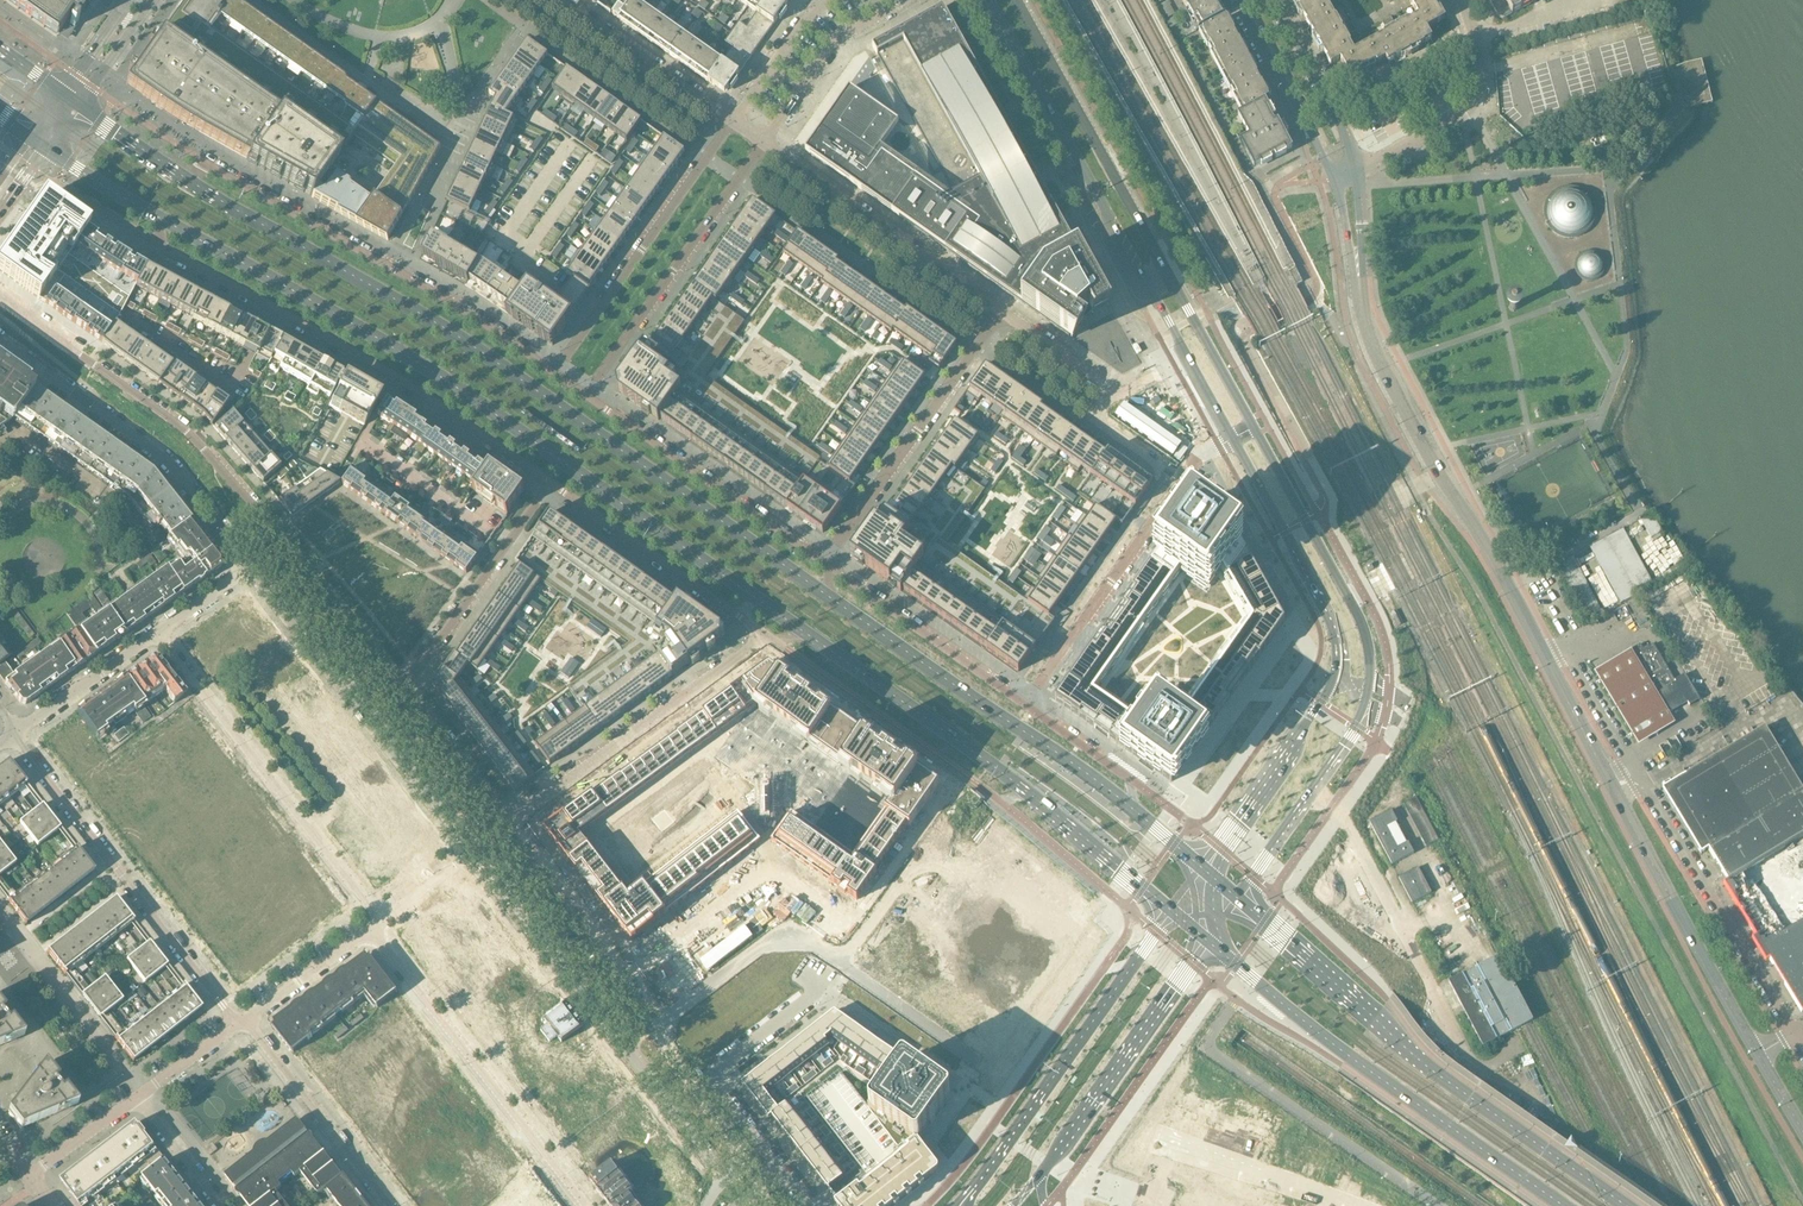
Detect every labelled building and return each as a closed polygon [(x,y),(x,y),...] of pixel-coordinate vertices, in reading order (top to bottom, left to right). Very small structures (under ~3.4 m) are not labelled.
[(43,28),(56,37),(56,36),(58,34),(59,34),(58,35),(67,41),(77,25),(76,25),(90,5),(83,0),(3,0),(43,28)] [(305,67),(294,59),(282,51),(271,43),(259,34),(247,26),(236,18),(224,10),(231,0),(186,0),(157,41),(152,49),(137,70),(131,78),(129,81),(126,85),(129,88),(137,93),(143,98),(146,100),(155,106),(165,113),(171,117),(176,121),(182,124),(190,129),(195,132),(210,141),(220,146),(235,155),(247,161),(247,162),(256,166),(271,175),(279,180),(294,188),(302,193),(311,198),(330,170),(354,137),(378,103),(372,98),(371,98),(364,108),(352,100),(340,92),(329,84),(317,75),(305,67)] [(232,0),(231,0),(224,10),(236,18),(243,8),(239,5),(232,0)] [(663,20),(634,0),(623,0),(613,15),(668,54),(682,34),(663,20)] [(781,0),(739,0),(757,13),(747,27),(739,22),(732,32),(757,49),(786,7),(788,5),(781,0)] [(1183,1),(1199,30),(1225,16),(1216,0),(1185,0),(1183,1)] [(1325,0),(1295,0),(1311,29),(1334,16),(1325,0)] [(1418,16),(1425,30),(1426,29),(1445,19),(1439,9),(1438,10),(1432,0),(1409,0),(1418,16)] [(1497,15),(1498,16),(1499,17),(1500,18),(1501,18),(1502,18),(1503,18),(1504,18),(1505,18),(1537,0),(1489,0),(1497,15)] [(1161,5),(1168,18),(1175,14),(1168,1),(1161,5)] [(247,11),(243,8),(236,18),(247,26),(255,16),(247,11)] [(943,8),(872,47),(954,194),(951,196),(882,147),(899,123),(849,88),(805,151),(1073,339),(1084,324),(1093,316),(1109,307),(943,8)] [(262,21),(255,16),(247,26),(259,34),(266,24),(262,21)] [(1354,51),(1346,37),(1334,16),(1311,29),(1331,65),(1340,60),(1340,59),(1354,51)] [(1432,39),(1426,29),(1425,30),(1418,16),(1396,28),(1410,51),(1432,39)] [(1179,23),(1175,17),(1167,22),(1170,28),(1179,23)] [(1382,22),(1384,27),(1393,22),(1391,17),(1382,22)] [(1226,18),(1203,30),(1224,70),(1247,58),(1238,40),(1238,39),(1235,33),(1234,33),(1226,18)] [(1356,31),(1351,22),(1347,25),(1351,33),(1356,31)] [(270,27),(266,24),(259,34),(271,43),(278,32),(270,27)] [(1410,51),(1396,28),(1375,40),(1388,63),(1410,51)] [(286,38),(278,32),(271,43),(282,51),(289,40),(286,38)] [(725,94),(757,49),(732,32),(725,42),(732,47),(722,62),(682,34),(668,54),(725,94)] [(1653,70),(1644,34),(1624,40),(1633,76),(1653,70)] [(294,43),(289,40),(282,51),(294,59),(301,49),(294,43)] [(527,40),(519,51),(540,66),(548,55),(527,40)] [(1354,51),(1340,59),(1340,60),(1351,79),(1361,73),(1360,72),(1376,63),(1377,64),(1386,60),(1388,63),(1375,40),(1354,51)] [(1590,49),(1600,85),(1620,79),(1609,44),(1590,49)] [(304,50),(301,49),(294,59),(305,67),(313,57),(309,54),(304,50)] [(519,51),(512,62),(535,78),(538,80),(545,70),(540,66),(519,51)] [(317,60),(313,57),(305,67),(317,75),(324,65),(317,60)] [(1257,76),(1247,58),(1224,70),(1245,111),(1265,100),(1268,99),(1260,83),(1261,82),(1258,76),(1257,76)] [(512,62),(505,72),(525,87),(527,89),(535,78),(512,62)] [(332,71),(324,65),(317,75),(329,84),(336,73),(332,71)] [(560,66),(556,72),(560,75),(565,69),(560,66)] [(559,79),(552,89),(563,96),(563,97),(578,76),(567,68),(559,79)] [(505,72),(497,83),(518,97),(525,87),(505,72)] [(340,76),(336,73),(329,84),(340,92),(348,82),(340,76)] [(563,96),(561,99),(572,106),(588,83),(578,76),(563,97),(563,96)] [(548,78),(543,84),(548,87),(552,81),(548,78)] [(355,87),(348,82),(340,92),(352,100),(359,90),(355,87)] [(497,83),(489,94),(496,98),(495,99),(491,107),(506,114),(510,109),(510,108),(515,112),(522,101),(523,100),(518,97),(497,83)] [(572,106),(570,109),(580,117),(584,112),(599,91),(588,83),(572,106)] [(543,84),(539,90),(544,94),(548,87),(543,84)] [(364,93),(359,90),(352,100),(364,108),(371,98),(364,93)] [(599,91),(584,112),(595,119),(609,98),(599,91)] [(609,98),(595,119),(605,126),(620,106),(609,98)] [(533,99),(528,105),(533,108),(538,102),(533,99)] [(1265,100),(1245,111),(1237,115),(1249,137),(1240,141),(1246,154),(1254,169),(1261,165),(1262,167),(1272,161),(1270,158),(1274,156),(1276,159),(1286,154),(1286,152),(1292,149),(1278,121),(1274,123),(1272,119),(1275,117),(1270,106),(1268,107),(1265,100)] [(373,200),(330,170),(311,198),(316,200),(356,223),(388,241),(403,215),(407,208),(441,147),(420,132),(380,104),(378,103),(354,137),(396,167),(376,196),(373,200)] [(528,105),(524,111),(529,115),(533,108),(528,105)] [(620,106),(605,126),(616,134),(630,113),(620,106)] [(491,107),(486,120),(514,133),(519,121),(506,114),(491,107)] [(545,109),(542,114),(548,118),(551,114),(545,109)] [(630,113),(616,134),(627,142),(633,132),(641,121),(630,113)] [(551,114),(548,118),(554,123),(557,118),(551,114)] [(486,120),(480,131),(508,144),(514,133),(486,120)] [(641,123),(637,129),(642,132),(646,126),(641,123)] [(566,124),(563,129),(569,133),(572,129),(566,124)] [(572,129),(569,133),(575,138),(578,133),(572,129)] [(1614,129),(1603,132),(1603,136),(1602,137),(1602,138),(1602,139),(1603,140),(1604,140),(1605,140),(1606,144),(1617,140),(1616,137),(1617,137),(1618,136),(1618,135),(1618,134),(1618,133),(1617,132),(1616,132),(1615,132),(1614,129)] [(1239,139),(1246,136),(1242,130),(1236,133),(1239,139)] [(480,131),(475,143),(497,153),(509,159),(515,147),(508,144),(480,131)] [(539,136),(534,142),(539,146),(543,140),(539,136)] [(664,137),(656,148),(677,162),(684,151),(664,137)] [(587,139),(584,144),(590,148),(593,143),(587,139)] [(634,139),(630,145),(634,148),(639,142),(634,139)] [(534,142),(530,149),(535,152),(539,146),(534,142)] [(475,143),(469,154),(492,165),(497,153),(475,143)] [(593,143),(590,148),(596,152),(599,148),(593,143)] [(630,145),(625,151),(630,154),(634,148),(630,145)] [(656,148),(649,158),(669,173),(677,162),(656,148)] [(605,149),(600,155),(605,159),(609,153),(605,149)] [(469,154),(464,166),(487,177),(486,177),(491,180),(492,179),(497,168),(497,167),(492,165),(469,154)] [(645,156),(638,166),(641,169),(662,183),(669,173),(649,158),(645,156)] [(524,158),(519,164),(524,167),(528,161),(524,158)] [(619,160),(615,166),(620,169),(624,163),(619,160)] [(519,164),(515,170),(520,173),(524,167),(519,164)] [(464,166),(458,178),(481,188),(486,177),(487,177),(464,166)] [(615,166),(610,172),(615,175),(620,169),(615,166)] [(641,169),(634,179),(654,194),(662,183),(641,169)] [(458,178),(453,189),(476,200),(481,188),(458,178)] [(509,179),(504,185),(509,188),(513,182),(509,179)] [(634,179),(626,190),(647,204),(654,194),(634,179)] [(604,181),(600,187),(605,190),(609,184),(604,181)] [(504,185),(500,191),(505,195),(509,188),(504,185)] [(622,186),(614,197),(640,215),(647,204),(626,190),(622,186)] [(1585,191),(1583,190),(1579,188),(1574,186),(1570,186),(1565,186),(1561,187),(1557,189),(1553,192),(1550,195),(1547,198),(1545,202),(1544,207),(1544,211),(1544,216),(1545,220),(1547,224),(1549,228),(1552,231),(1556,234),(1559,235),(1561,236),(1564,237),(1567,237),(1570,238),(1573,237),(1576,237),(1579,236),(1582,234),(1584,233),(1587,231),(1589,229),(1591,226),(1592,224),(1594,221),(1594,218),(1595,215),(1595,212),(1595,209),(1595,206),(1594,203),(1593,201),(1591,198),(1590,195),(1588,193),(1585,191)] [(600,187),(596,193),(600,196),(605,190),(600,187)] [(453,189),(447,201),(470,212),(476,200),(453,189)] [(0,259),(0,272),(39,299),(56,274),(57,272),(69,256),(77,245),(87,230),(89,227),(65,210),(47,197),(45,196),(39,204),(41,205),(38,210),(36,208),(28,219),(30,221),(27,225),(25,223),(18,234),(19,236),(17,240),(15,239),(7,250),(9,251),(6,255),(4,254),(0,259)] [(614,197),(607,207),(612,211),(632,225),(640,215),(614,197)] [(493,200),(489,206),(494,210),(498,204),(493,200)] [(753,200),(745,211),(768,227),(768,228),(772,231),(773,231),(780,219),(753,200)] [(447,202),(440,216),(457,223),(468,229),(480,234),(482,235),(491,222),(470,212),(447,201),(447,202)] [(589,202),(585,208),(590,211),(594,205),(589,202)] [(489,206),(485,212),(489,216),(494,210),(489,206)] [(585,208),(581,214),(585,217),(590,211),(585,208)] [(605,221),(604,221),(625,236),(632,225),(612,211),(605,221)] [(745,211),(737,221),(761,238),(768,228),(768,227),(745,211)] [(602,220),(594,230),(617,246),(625,236),(604,221),(605,221),(602,219),(602,220)] [(737,221),(730,232),(753,248),(754,248),(761,238),(737,221)] [(575,223),(570,229),(575,232),(579,226),(575,223)] [(570,229),(566,235),(571,238),(575,232),(570,229)] [(100,238),(87,230),(77,245),(89,252),(90,253),(100,238)] [(594,230),(587,241),(610,257),(617,246),(594,230)] [(790,243),(783,252),(793,260),(808,239),(798,231),(790,243)] [(730,232),(723,242),(748,260),(756,250),(756,249),(754,248),(753,248),(730,232)] [(431,234),(422,255),(434,262),(445,242),(431,234)] [(113,247),(100,238),(90,253),(92,255),(104,262),(113,247)] [(808,239),(793,260),(803,267),(818,246),(808,239)] [(587,241),(580,251),(603,267),(610,257),(587,241)] [(445,242),(434,262),(445,268),(456,249),(445,242)] [(723,242),(715,253),(741,271),(748,260),(723,242)] [(560,244),(555,250),(560,253),(565,247),(560,244)] [(573,246),(566,257),(572,262),(595,278),(603,267),(580,251),(573,246)] [(818,246),(803,267),(813,274),(828,253),(818,246)] [(128,257),(113,247),(104,262),(118,272),(119,273),(128,257)] [(456,249),(445,268),(456,275),(468,255),(456,249)] [(555,250),(551,256),(556,259),(560,253),(555,250)] [(1594,251),(1591,250),(1590,250),(1588,250),(1586,251),(1584,251),(1583,252),(1581,253),(1580,254),(1579,255),(1577,257),(1577,258),(1576,260),(1575,261),(1575,263),(1575,265),(1575,267),(1575,268),(1576,270),(1576,272),(1577,273),(1578,275),(1579,276),(1581,277),(1582,278),(1584,279),(1585,280),(1587,280),(1589,280),(1591,280),(1594,280),(1596,279),(1599,278),(1601,276),(1602,274),(1604,272),(1605,269),(1605,267),(1605,264),(1605,261),(1604,259),(1602,257),(1601,255),(1599,253),(1596,252),(1594,251)] [(715,253),(708,263),(733,281),(734,281),(741,271),(715,253)] [(828,253),(813,274),(823,280),(823,281),(836,262),(837,262),(838,260),(828,253)] [(468,255),(456,275),(467,281),(468,282),(469,279),(468,279),(479,262),(478,261),(468,255)] [(146,267),(128,257),(119,273),(121,274),(137,283),(146,267)] [(479,262),(468,279),(469,279),(479,286),(492,268),(480,259),(479,259),(478,261),(479,262)] [(572,262),(564,273),(569,276),(574,280),(575,281),(574,281),(587,290),(588,288),(595,278),(572,262)] [(823,280),(821,283),(822,283),(831,290),(846,269),(837,262),(836,262),(823,281),(823,280)] [(708,263),(700,274),(724,290),(723,291),(728,294),(728,293),(736,283),(736,282),(734,281),(733,281),(708,263)] [(147,294),(158,274),(146,267),(137,283),(135,287),(147,294)] [(492,268),(479,286),(490,294),(502,276),(492,268)] [(846,269),(831,290),(841,297),(856,276),(846,269)] [(159,300),(169,280),(158,274),(147,294),(159,300)] [(700,274),(693,284),(716,301),(723,291),(724,290),(700,274)] [(502,276),(490,294),(500,301),(513,283),(502,276)] [(856,276),(841,297),(851,304),(866,283),(856,276)] [(753,277),(751,281),(756,285),(758,283),(759,281),(753,277)] [(170,306),(181,286),(169,280),(159,300),(170,306)] [(508,314),(506,316),(520,325),(521,323),(524,326),(523,327),(533,335),(535,333),(539,336),(538,338),(551,347),(552,346),(573,316),(576,312),(579,307),(582,304),(591,291),(588,288),(587,290),(574,281),(575,281),(574,280),(563,296),(559,302),(557,305),(554,303),(547,298),(545,297),(529,286),(529,285),(528,285),(524,291),(511,309),(508,314)] [(513,283),(500,301),(511,309),(524,291),(513,283)] [(866,283),(851,304),(861,311),(876,290),(866,283)] [(644,344),(616,383),(618,392),(658,421),(660,418),(786,507),(797,492),(799,494),(817,469),(814,468),(819,460),(820,461),(821,458),(809,450),(794,439),(714,383),(706,377),(711,371),(744,324),(746,321),(745,321),(716,301),(693,284),(649,347),(644,344)] [(69,294),(57,286),(45,304),(58,313),(70,295),(69,294)] [(182,312),(192,293),(181,286),(170,306),(182,312)] [(876,290),(861,311),(871,318),(886,297),(876,290)] [(193,320),(204,299),(192,293),(182,312),(192,318),(192,319),(193,320)] [(733,294),(730,298),(736,302),(739,298),(733,294)] [(73,296),(70,295),(58,313),(71,322),(84,304),(73,296)] [(886,297),(871,318),(881,325),(896,304),(886,297)] [(739,298),(736,302),(742,306),(743,304),(744,302),(739,298)] [(204,327),(216,305),(204,299),(193,320),(204,326),(203,326),(204,327)] [(127,302),(124,307),(132,311),(135,306),(127,302)] [(1513,312),(1515,312),(1517,310),(1518,308),(1518,306),(1517,303),(1515,302),(1512,302),(1510,304),(1509,306),(1509,309),(1510,311),(1513,312)] [(97,313),(84,304),(71,322),(85,332),(99,314),(97,313)] [(896,304),(881,325),(891,332),(893,330),(892,330),(906,311),(905,311),(896,304)] [(217,334),(228,312),(216,305),(204,327),(217,334)] [(906,311),(892,330),(893,330),(902,337),(917,316),(907,309),(907,308),(905,311),(906,311)] [(151,315),(143,311),(141,316),(148,319),(151,315)] [(229,340),(241,319),(228,312),(217,334),(229,340)] [(100,315),(99,314),(85,332),(101,343),(110,330),(114,325),(112,324),(100,315)] [(155,323),(158,319),(151,315),(148,319),(155,323)] [(917,316),(902,337),(912,344),(927,323),(917,316)] [(243,348),(255,326),(241,319),(229,340),(243,348)] [(171,332),(174,327),(167,323),(164,328),(171,332)] [(927,323),(912,344),(922,351),(937,330),(927,323)] [(113,352),(127,332),(123,330),(114,324),(114,325),(110,330),(101,343),(113,352)] [(256,355),(268,333),(255,326),(243,348),(255,354),(255,355),(256,355)] [(181,331),(174,327),(171,332),(178,336),(181,331)] [(937,330),(922,351),(932,357),(932,358),(947,337),(937,330)] [(123,359),(137,340),(131,335),(127,332),(113,352),(123,359)] [(269,362),(281,340),(268,333),(256,355),(269,362)] [(195,345),(197,340),(190,336),(187,341),(195,345)] [(932,357),(929,361),(933,365),(939,369),(957,344),(947,337),(932,358),(932,357)] [(135,368),(149,348),(145,345),(137,340),(123,359),(135,368)] [(202,348),(204,344),(197,340),(195,345),(202,348)] [(276,374),(292,346),(281,340),(265,368),(276,374)] [(289,375),(302,352),(292,346),(276,374),(286,380),(289,375)] [(146,375),(159,356),(153,351),(149,348),(135,368),(146,375)] [(220,358),(222,353),(215,350),(213,354),(220,358)] [(299,380),(312,358),(302,352),(289,375),(299,380)] [(229,357),(222,353),(220,358),(227,362),(229,357)] [(912,353),(909,357),(915,361),(918,357),(912,353)] [(157,383),(172,362),(172,361),(170,363),(166,360),(159,356),(146,375),(157,383)] [(918,357),(915,361),(921,365),(923,362),(918,357)] [(309,386),(321,363),(312,358),(299,380),(308,386),(309,386)] [(879,361),(878,363),(884,367),(886,364),(880,359),(879,361)] [(901,360),(894,372),(917,388),(925,377),(901,360)] [(14,418),(34,388),(28,384),(29,382),(0,361),(0,428),(14,418)] [(929,361),(925,367),(929,370),(933,365),(929,361)] [(168,391),(183,370),(172,362),(157,383),(168,391)] [(329,398),(342,375),(321,363),(309,386),(308,386),(306,391),(316,397),(319,392),(329,398)] [(986,364),(966,392),(966,393),(978,401),(982,396),(981,396),(998,373),(986,364)] [(255,369),(252,374),(259,378),(262,373),(255,369)] [(179,399),(195,377),(183,370),(168,391),(179,399)] [(894,372),(886,382),(909,398),(917,388),(894,372)] [(998,373),(981,396),(982,396),(993,404),(1009,381),(998,373)] [(190,407),(205,386),(195,379),(195,378),(195,377),(179,399),(190,407)] [(379,399),(344,380),(328,406),(363,426),(379,399)] [(864,382),(863,384),(869,388),(871,384),(866,380),(864,382)] [(1009,381),(993,404),(1003,411),(1004,412),(1020,389),(1009,381)] [(886,382),(879,393),(902,409),(909,398),(886,382)] [(871,384),(869,388),(875,392),(877,389),(871,384)] [(202,414),(216,394),(205,386),(190,407),(202,414)] [(45,440),(66,411),(34,388),(14,418),(45,440)] [(1003,411),(1000,416),(1011,424),(1031,396),(1020,389),(1004,412),(1003,411)] [(879,393),(871,403),(894,419),(902,409),(879,393)] [(211,425),(228,403),(216,394),(202,414),(211,425)] [(1031,396),(1011,424),(1022,432),(1040,406),(1041,407),(1042,405),(1042,404),(1031,396)] [(385,399),(375,415),(378,418),(389,425),(393,427),(404,411),(399,408),(396,406),(389,402),(385,399)] [(849,403),(848,405),(854,409),(857,405),(851,401),(849,403)] [(871,403),(864,413),(887,430),(894,419),(871,403)] [(857,405),(854,409),(860,413),(861,411),(862,410),(857,405)] [(958,405),(955,409),(961,413),(964,409),(958,405)] [(1040,406),(1022,432),(1033,440),(1051,414),(1041,407),(1040,406)] [(247,419),(253,413),(250,410),(244,415),(247,419)] [(73,460),(94,431),(66,411),(45,440),(73,460)] [(393,427),(389,433),(404,442),(408,437),(418,421),(411,416),(408,414),(404,411),(393,427)] [(224,440),(242,424),(232,412),(214,428),(224,440)] [(251,422),(256,417),(253,413),(247,419),(251,422)] [(864,413),(857,424),(880,440),(887,430),(864,413)] [(1051,414),(1033,440),(1044,448),(1062,422),(1051,414)] [(974,417),(972,421),(978,425),(980,421),(974,417)] [(955,420),(947,431),(970,448),(972,450),(973,449),(980,438),(955,420)] [(418,421),(408,437),(418,444),(422,446),(433,430),(428,427),(425,425),(418,421)] [(835,424),(833,426),(839,430),(842,426),(836,422),(835,424)] [(1062,422),(1044,448),(1056,455),(1073,430),(1062,422)] [(233,450),(251,434),(242,424),(224,440),(233,450)] [(857,424),(849,434),(872,451),(880,440),(857,424)] [(842,426),(839,430),(845,434),(846,432),(848,431),(842,426)] [(433,430),(422,446),(426,449),(436,456),(447,440),(440,436),(437,433),(433,430)] [(1073,430),(1056,455),(1067,463),(1085,438),(1073,430)] [(102,480),(123,451),(94,431),(73,460),(102,480)] [(266,440),(272,435),(269,431),(263,436),(266,440)] [(947,431),(940,442),(963,458),(970,448),(947,431)] [(997,432),(994,436),(1000,440),(1002,437),(997,432)] [(243,461),(261,445),(251,434),(233,450),(243,461)] [(849,434),(842,445),(865,461),(872,451),(849,434)] [(270,443),(275,438),(272,435),(266,440),(270,443)] [(1002,437),(1000,440),(1006,445),(1008,441),(1002,437)] [(1085,438),(1067,463),(1078,471),(1082,467),(1081,466),(1096,446),(1085,438)] [(447,440),(436,456),(446,463),(450,466),(461,450),(457,447),(453,445),(447,440)] [(940,442),(932,452),(955,468),(963,458),(940,442)] [(820,445),(818,447),(824,451),(827,447),(821,443),(820,445)] [(252,472),(270,456),(261,445),(243,461),(252,472)] [(842,445),(834,455),(857,472),(865,461),(842,445)] [(1019,446),(1014,454),(1020,458),(1026,450),(1019,446)] [(1096,446),(1081,466),(1082,467),(1092,474),(1107,453),(1106,453),(1096,446)] [(827,447),(824,451),(830,455),(831,453),(833,451),(827,447)] [(461,450),(450,466),(454,468),(464,475),(475,460),(469,455),(465,453),(461,450)] [(127,498),(152,472),(123,451),(102,480),(127,498)] [(1092,474),(1077,495),(1078,495),(1080,497),(1095,507),(1116,522),(1116,521),(1122,526),(1152,482),(1108,451),(1106,453),(1107,453),(1092,474)] [(857,546),(850,556),(857,560),(864,566),(866,567),(878,575),(890,584),(896,588),(901,592),(902,589),(986,648),(985,649),(1018,672),(1054,621),(1049,617),(1049,616),(1024,598),(1004,585),(997,579),(959,553),(947,544),(950,540),(981,496),(982,494),(985,489),(955,468),(932,452),(887,516),(881,512),(880,513),(875,521),(871,526),(861,540),(857,546)] [(288,453),(283,458),(286,462),(291,457),(288,453)] [(1014,454),(1012,458),(1018,462),(1020,458),(1014,454)] [(834,455),(827,465),(851,481),(857,472),(834,455)] [(280,467),(270,456),(252,472),(262,483),(280,467)] [(1020,458),(1018,462),(1023,466),(1026,463),(1020,458)] [(999,459),(995,465),(999,468),(1003,462),(999,459)] [(475,460),(464,475),(474,483),(478,485),(489,470),(484,467),(481,464),(475,460)] [(797,492),(786,507),(789,509),(793,512),(804,520),(808,522),(813,526),(816,528),(823,533),(856,487),(850,483),(851,481),(827,465),(827,466),(820,461),(819,460),(814,468),(817,469),(799,494),(797,492)] [(292,469),(296,466),(292,461),(288,465),(292,469)] [(995,465),(991,471),(995,474),(999,468),(995,465)] [(450,466),(446,471),(450,474),(454,468),(450,466)] [(474,491),(485,499),(486,500),(488,496),(498,503),(496,507),(507,515),(508,515),(524,491),(490,467),(489,470),(478,485),(474,491)] [(284,477),(288,473),(284,468),(280,472),(284,477)] [(344,477),(340,483),(354,494),(365,478),(361,476),(351,468),(344,477)] [(303,476),(306,481),(307,481),(319,498),(339,484),(333,480),(313,469),(303,476)] [(143,518),(171,496),(152,472),(127,498),(143,518)] [(284,477),(280,472),(276,476),(279,480),(284,477)] [(1042,474),(1040,478),(1045,482),(1048,478),(1042,474)] [(340,475),(336,481),(339,483),(340,483),(344,477),(340,475)] [(365,478),(354,494),(368,504),(379,488),(369,481),(365,478)] [(984,480),(980,486),(984,488),(988,483),(984,480)] [(306,481),(293,490),(306,507),(319,498),(307,481),(306,481)] [(1059,485),(1056,489),(1062,493),(1065,490),(1059,485)] [(379,488),(368,504),(382,514),(393,498),(389,495),(379,488)] [(293,490),(278,501),(292,517),(306,507),(293,490)] [(1065,490),(1062,493),(1068,498),(1070,494),(1065,490)] [(1070,494),(1068,498),(1073,502),(1076,498),(1070,494)] [(199,532),(171,496),(143,518),(152,529),(156,526),(157,528),(160,525),(170,537),(168,539),(176,548),(199,532)] [(393,498),(382,514),(396,523),(407,508),(397,501),(393,498)] [(1088,517),(1088,518),(1108,532),(1116,522),(1095,507),(1088,517)] [(407,508),(396,523),(410,533),(421,518),(417,515),(407,508)] [(1155,559),(1055,701),(1120,747),(1171,783),(1207,733),(1284,623),(1242,546),(1190,509),(1155,559)] [(522,552),(515,562),(517,563),(520,565),(541,580),(540,581),(552,589),(558,594),(562,596),(564,598),(610,630),(621,638),(625,641),(626,642),(627,644),(624,646),(571,685),(568,687),(567,687),(569,690),(583,709),(585,708),(600,728),(671,677),(678,671),(686,666),(722,640),(722,630),(711,623),(699,615),(678,600),(677,602),(550,513),(533,536),(528,544),(522,552)] [(1076,525),(1075,525),(1080,529),(1080,528),(1101,543),(1108,532),(1088,518),(1088,517),(1083,514),(1076,525)] [(1651,514),(1640,520),(1672,575),(1688,566),(1669,532),(1664,536),(1651,514)] [(421,518),(410,533),(424,543),(435,528),(425,520),(421,518)] [(1047,527),(1043,533),(1047,536),(1051,530),(1047,527)] [(435,528),(424,543),(438,553),(449,537),(445,535),(435,528)] [(1073,538),(1073,539),(1094,553),(1101,543),(1080,528),(1080,529),(1073,538)] [(1653,585),(1623,529),(1607,538),(1637,594),(1653,585)] [(330,530),(324,535),(328,539),(333,534),(330,530)] [(153,615),(209,575),(221,566),(222,562),(199,532),(176,548),(183,558),(186,556),(193,565),(188,569),(186,568),(182,571),(176,563),(136,591),(153,615)] [(1068,535),(1061,546),(1086,564),(1094,553),(1073,539),(1073,538),(1068,535)] [(449,537),(438,553),(452,563),(463,547),(453,540),(449,537)] [(1511,540),(1514,545),(1519,542),(1516,537),(1511,540)] [(1590,547),(1620,603),(1636,594),(1606,538),(1590,547)] [(463,547),(452,563),(465,572),(466,573),(481,553),(480,553),(466,543),(463,548),(463,547)] [(146,545),(132,555),(135,559),(149,549),(146,545)] [(1061,546),(1053,556),(1079,574),(1086,564),(1061,546)] [(165,559),(157,548),(151,552),(159,563),(165,559)] [(150,555),(136,565),(139,569),(148,563),(151,567),(155,563),(150,555)] [(1053,556),(1046,567),(1071,585),(1079,574),(1053,556)] [(1602,614),(1573,557),(1557,565),(1585,622),(1602,614)] [(520,565),(513,576),(534,590),(540,581),(541,580),(520,565)] [(1038,577),(1038,578),(1043,581),(1064,595),(1071,585),(1046,567),(1038,577)] [(1017,569),(1013,575),(1017,578),(1021,572),(1017,569)] [(1013,575),(1009,581),(1013,584),(1017,578),(1013,575)] [(513,576),(506,586),(527,600),(534,590),(513,576)] [(100,579),(87,589),(89,593),(103,583),(100,579)] [(1036,591),(1056,606),(1064,595),(1043,581),(1036,591)] [(506,586),(499,596),(520,610),(527,600),(506,586)] [(1031,588),(1024,598),(1049,616),(1056,606),(1036,591),(1031,587),(1031,588)] [(111,605),(99,589),(94,594),(105,609),(111,605)] [(552,589),(549,593),(555,597),(557,595),(558,594),(552,589)] [(153,615),(136,591),(133,594),(117,605),(108,612),(124,635),(149,617),(153,615)] [(102,611),(91,595),(85,600),(96,615),(102,611)] [(499,596),(492,605),(513,620),(520,610),(499,596)] [(529,602),(528,604),(534,608),(537,605),(531,600),(529,602)] [(66,615),(79,632),(95,655),(124,635),(108,612),(102,616),(100,614),(87,623),(81,614),(91,608),(85,601),(66,615)] [(492,605),(485,615),(506,630),(513,620),(492,605)] [(537,605),(534,608),(540,613),(542,609),(537,605)] [(8,609),(19,624),(23,621),(12,606),(8,609)] [(485,615),(478,625),(499,640),(506,630),(485,615)] [(591,621),(586,627),(593,632),(599,625),(592,619),(591,620),(591,621)] [(23,621),(19,624),(30,638),(34,635),(23,621)] [(478,625),(471,635),(492,650),(499,640),(478,625)] [(599,625),(593,632),(601,638),(606,630),(599,625)] [(67,637),(68,638),(85,662),(95,655),(79,632),(73,637),(71,634),(67,637)] [(471,635),(464,645),(485,660),(492,650),(471,635)] [(85,662),(68,638),(63,642),(61,640),(57,643),(59,645),(76,669),(85,662)] [(16,656),(19,660),(41,643),(38,639),(16,656)] [(501,642),(500,644),(506,648),(509,644),(503,640),(501,642)] [(0,641),(0,664),(4,662),(11,655),(0,641)] [(509,644),(506,648),(512,652),(513,650),(515,648),(509,644)] [(1640,644),(1632,649),(1632,650),(1642,666),(1640,668),(1650,684),(1655,681),(1661,692),(1659,693),(1659,692),(1658,693),(1670,713),(1687,703),(1689,706),(1699,700),(1685,675),(1675,681),(1653,645),(1644,650),(1640,644)] [(25,705),(76,669),(59,645),(50,652),(49,651),(14,676),(4,683),(21,704),(25,705)] [(457,654),(457,655),(469,664),(468,664),(475,669),(477,670),(485,660),(464,645),(457,654)] [(1675,724),(1630,650),(1594,672),(1638,746),(1675,724)] [(454,652),(443,668),(458,680),(460,679),(459,678),(468,664),(469,664),(457,655),(457,654),(454,652)] [(186,695),(164,667),(158,659),(153,658),(145,663),(165,691),(164,691),(173,704),(186,695)] [(571,658),(566,666),(574,671),(579,664),(571,658)] [(487,662),(486,664),(492,668),(495,664),(489,660),(487,662)] [(4,662),(0,664),(0,678),(4,683),(14,676),(4,662)] [(165,691),(145,663),(136,670),(155,698),(164,691),(165,691)] [(495,664),(492,668),(498,672),(499,670),(500,668),(495,664)] [(747,712),(715,758),(757,788),(755,789),(740,801),(746,807),(762,822),(765,818),(769,822),(784,807),(791,812),(771,840),(776,844),(777,843),(779,840),(784,844),(783,846),(782,848),(783,848),(786,851),(786,850),(788,847),(794,850),(792,853),(791,854),(795,857),(796,857),(798,853),(803,857),(801,860),(800,861),(804,864),(805,863),(807,860),(812,864),(810,866),(810,867),(810,868),(814,870),(816,867),(822,870),(820,873),(819,874),(823,877),(824,876),(826,873),(831,877),(829,879),(828,881),(857,901),(877,873),(874,871),(907,824),(910,826),(939,784),(916,768),(916,769),(896,755),(895,756),(873,740),(873,741),(821,704),(822,704),(799,688),(800,687),(780,673),(781,672),(769,664),(764,668),(741,684),(731,692),(731,693),(732,694),(733,694),(747,712)] [(566,666),(561,673),(568,678),(574,671),(566,666)] [(443,668),(432,684),(439,694),(458,680),(443,668)] [(155,698),(136,670),(126,677),(144,704),(145,705),(155,698)] [(480,675),(474,680),(477,683),(483,679),(481,677),(480,675)] [(123,715),(132,709),(142,724),(151,718),(142,705),(144,704),(126,677),(76,712),(92,735),(95,739),(106,731),(105,728),(113,722),(115,725),(126,718),(123,715)] [(458,680),(439,694),(447,704),(467,688),(461,680),(460,679),(458,680)] [(474,680),(468,684),(470,686),(471,688),(477,683),(474,680)] [(467,688),(447,704),(454,713),(475,698),(467,688)] [(731,693),(722,699),(723,701),(737,719),(745,713),(747,712),(733,694),(732,694),(731,693)] [(495,694),(489,699),(492,703),(497,698),(496,696),(495,694)] [(475,698),(454,713),(462,723),(482,707),(475,698)] [(489,699),(483,703),(485,705),(486,707),(492,703),(489,699)] [(564,700),(563,702),(567,708),(571,705),(566,699),(564,700)] [(722,699),(713,706),(714,708),(727,726),(737,719),(723,701),(722,699)] [(571,705),(567,708),(571,713),(573,712),(575,711),(571,705)] [(713,706),(704,713),(705,714),(718,733),(727,726),(714,708),(713,706)] [(482,707),(462,723),(469,733),(489,717),(482,707)] [(583,709),(575,715),(590,735),(600,728),(585,708),(583,709)] [(545,715),(543,716),(547,722),(551,719),(547,713),(545,715)] [(696,719),(695,720),(696,721),(709,740),(718,733),(705,714),(704,713),(703,713),(703,714),(696,719)] [(509,714),(504,718),(507,722),(512,717),(511,716),(509,714)] [(575,715),(565,722),(580,743),(590,735),(575,715)] [(489,717),(469,733),(477,742),(497,726),(489,717)] [(504,718),(498,722),(500,724),(501,726),(507,722),(504,718)] [(551,719),(547,722),(551,728),(553,726),(555,725),(551,719)] [(687,726),(686,727),(686,728),(700,746),(709,740),(696,721),(695,720),(694,721),(687,726)] [(565,722),(555,729),(570,750),(580,743),(565,722)] [(497,726),(477,742),(484,752),(504,736),(497,726)] [(529,727),(525,729),(529,735),(533,732),(529,727)] [(678,733),(676,734),(677,734),(691,753),(700,746),(686,728),(686,727),(685,728),(678,733)] [(113,736),(119,742),(129,735),(123,728),(113,736)] [(1662,789),(1667,797),(1701,854),(1708,850),(1727,881),(1802,836),(1802,791),(1765,728),(1686,775),(1665,788),(1662,789)] [(555,729),(545,736),(560,757),(570,750),(555,729)] [(518,732),(514,735),(518,741),(522,738),(518,732)] [(676,735),(668,741),(681,760),(691,753),(677,734),(676,734),(676,735)] [(504,736),(484,752),(491,761),(512,746),(504,736)] [(545,736),(535,744),(550,764),(560,757),(545,736)] [(522,738),(518,741),(522,746),(526,743),(522,738)] [(668,741),(659,748),(672,766),(681,760),(668,741)] [(512,746),(491,761),(499,771),(519,755),(512,746)] [(659,748),(649,755),(663,773),(672,766),(659,748)] [(532,752),(528,755),(532,760),(536,757),(532,752)] [(519,755),(499,771),(506,780),(526,765),(519,755)] [(649,755),(640,762),(653,780),(663,773),(649,755)] [(536,757),(532,760),(537,766),(541,763),(536,757)] [(60,828),(42,805),(27,785),(9,762),(0,768),(0,806),(24,787),(39,807),(19,823),(37,846),(52,835),(58,830),(61,834),(61,835),(73,851),(42,875),(60,898),(94,872),(76,848),(60,828)] [(640,762),(630,768),(644,787),(653,780),(640,762)] [(526,765),(506,780),(514,791),(535,776),(534,775),(526,765)] [(621,774),(620,774),(621,775),(635,794),(644,787),(630,768),(622,775),(621,774)] [(612,780),(611,781),(612,782),(625,800),(635,794),(621,775),(620,774),(619,775),(612,780)] [(603,787),(602,788),(603,789),(616,807),(625,800),(612,782),(611,781),(610,782),(603,787)] [(593,793),(592,794),(593,795),(607,814),(616,807),(603,789),(602,788),(601,789),(594,794),(593,793)] [(592,794),(583,800),(584,802),(598,821),(607,814),(593,795),(592,794)] [(1416,798),(1403,804),(1425,847),(1438,840),(1416,798)] [(583,800),(574,807),(575,809),(588,827),(598,821),(584,802),(583,800)] [(574,807),(565,814),(566,815),(565,816),(576,830),(579,834),(580,834),(588,827),(575,809),(574,807)] [(1392,865),(1414,853),(1408,842),(1406,843),(1395,823),(1397,822),(1391,811),(1369,822),(1392,865)] [(624,891),(604,906),(631,941),(669,911),(666,908),(671,904),(673,907),(674,907),(678,904),(675,901),(680,897),(682,900),(683,900),(687,898),(687,897),(684,894),(689,890),(691,893),(692,893),(696,891),(696,890),(693,887),(698,883),(700,886),(701,886),(705,884),(705,883),(702,880),(707,876),(710,879),(714,876),(711,873),(716,869),(719,872),(719,873),(723,869),(720,866),(725,862),(728,865),(728,866),(732,862),(729,859),(734,855),(737,858),(737,859),(741,855),(738,852),(743,848),(746,851),(746,852),(750,849),(750,848),(747,845),(752,841),(755,844),(755,845),(760,841),(738,812),(734,815),(644,885),(638,890),(633,883),(623,890),(624,891)] [(565,814),(544,829),(549,835),(552,839),(554,842),(557,845),(576,830),(565,816),(566,815),(565,814)] [(661,820),(655,824),(658,828),(664,824),(661,820)] [(58,830),(52,835),(55,839),(61,835),(61,834),(58,830)] [(576,830),(557,845),(559,849),(569,861),(589,845),(584,840),(580,834),(579,834),(576,830)] [(0,843),(5,850),(11,846),(6,838),(0,843)] [(16,863),(5,850),(0,843),(0,875),(16,863)] [(589,845),(569,861),(571,864),(576,870),(596,854),(589,846),(589,845)] [(596,854),(576,870),(578,873),(583,879),(603,863),(596,854)] [(504,865),(500,859),(495,862),(500,869),(504,865)] [(603,863),(583,879),(585,882),(587,885),(590,888),(610,872),(603,863)] [(1418,868),(1398,878),(1412,903),(1431,893),(1418,868)] [(610,872),(590,888),(595,894),(596,896),(597,897),(617,881),(610,872)] [(8,902),(26,925),(60,898),(42,875),(11,899),(0,885),(0,891),(8,902)] [(617,881),(597,897),(601,903),(604,906),(624,891),(623,890),(617,881)] [(167,965),(154,949),(149,942),(134,922),(116,899),(81,925),(99,949),(131,924),(146,945),(126,960),(144,984),(164,968),(180,988),(149,1012),(167,1035),(201,1009),(183,985),(167,965)] [(48,951),(47,952),(65,975),(81,995),(86,1002),(94,1012),(99,1018),(115,1039),(133,1062),(141,1055),(150,1049),(158,1042),(167,1035),(149,1012),(141,1018),(140,1019),(133,1024),(132,1025),(126,1030),(123,1032),(118,1037),(102,1016),(122,1000),(104,977),(84,993),(68,973),(74,969),(80,976),(88,969),(82,962),(91,955),(99,949),(81,925),(73,932),(64,939),(56,945),(48,951)] [(397,993),(370,958),(368,955),(347,970),(346,970),(344,971),(343,972),(342,972),(340,973),(339,974),(338,975),(337,976),(337,978),(335,979),(353,1002),(365,992),(377,1008),(378,1007),(397,993)] [(1452,980),(1449,981),(1449,982),(1480,1042),(1482,1046),(1483,1046),(1483,1047),(1483,1046),(1516,1029),(1527,1023),(1532,1021),(1532,1020),(1499,956),(1498,956),(1497,956),(1492,958),(1452,980)] [(120,974),(115,978),(119,983),(124,979),(120,974)] [(321,1027),(353,1002),(335,979),(334,979),(328,982),(324,987),(315,993),(309,996),(305,1001),(303,1002),(321,1027)] [(125,980),(117,986),(124,994),(124,993),(130,989),(131,988),(125,980)] [(129,1003),(137,997),(133,992),(125,998),(129,1003)] [(511,1013),(523,1007),(516,994),(504,1000),(511,1013)] [(120,1009),(128,1002),(125,999),(117,1005),(120,1009)] [(321,1027),(303,1002),(297,1005),(292,1010),(271,1025),(293,1053),(293,1052),(293,1053),(311,1039),(310,1039),(312,1037),(311,1035),(321,1027)] [(550,1023),(542,1028),(548,1035),(555,1030),(574,1015),(571,1011),(570,1010),(565,1004),(547,1019),(550,1023)] [(24,1036),(11,1020),(8,1023),(2,1016),(1,1014),(5,1011),(0,1005),(0,1047),(24,1036)] [(818,1025),(815,1027),(825,1040),(830,1036),(829,1036),(843,1017),(841,1016),(836,1013),(835,1012),(833,1013),(828,1016),(826,1018),(820,1023),(818,1025)] [(361,1014),(350,1022),(353,1026),(363,1018),(361,1014)] [(555,1030),(548,1035),(552,1040),(559,1035),(564,1041),(582,1026),(574,1015),(555,1030)] [(843,1017),(829,1036),(830,1036),(839,1043),(852,1024),(850,1023),(844,1019),(843,1017)] [(852,1024),(839,1043),(848,1049),(861,1031),(860,1029),(854,1025),(852,1024)] [(345,1026),(335,1034),(337,1038),(348,1030),(345,1026)] [(807,1033),(805,1034),(819,1053),(828,1046),(829,1045),(825,1040),(815,1027),(814,1028),(810,1031),(807,1033)] [(861,1031),(848,1049),(857,1056),(871,1037),(869,1036),(863,1032),(861,1031)] [(801,1038),(796,1041),(810,1060),(819,1053),(805,1034),(804,1036),(801,1038)] [(871,1037),(857,1056),(867,1062),(880,1044),(878,1043),(872,1038),(871,1037)] [(789,1047),(787,1048),(801,1067),(810,1060),(796,1041),(792,1045),(789,1047)] [(880,1044),(867,1062),(876,1069),(889,1050),(888,1049),(882,1045),(880,1044)] [(783,1052),(778,1055),(792,1074),(801,1067),(787,1048),(785,1050),(783,1052)] [(889,1050),(876,1069),(886,1076),(899,1057),(897,1056),(891,1052),(889,1050)] [(771,1061),(769,1062),(783,1081),(792,1074),(778,1055),(774,1059),(771,1061)] [(807,1096),(860,1164),(865,1171),(870,1177),(846,1196),(837,1202),(835,1204),(836,1205),(893,1205),(937,1173),(937,1172),(938,1171),(938,1169),(938,1168),(937,1167),(918,1142),(929,1126),(928,1124),(932,1119),(933,1120),(939,1112),(949,1097),(950,1096),(950,1095),(950,1094),(949,1093),(948,1092),(918,1071),(916,1074),(910,1070),(913,1067),(903,1060),(879,1094),(868,1109),(868,1110),(840,1074),(839,1072),(822,1084),(819,1087),(807,1096)] [(765,1066),(760,1070),(774,1088),(783,1081),(769,1062),(768,1064),(765,1066)] [(45,1064),(34,1078),(8,1113),(21,1129),(78,1105),(65,1089),(61,1091),(60,1090),(56,1084),(55,1083),(58,1080),(45,1064)] [(753,1075),(751,1077),(765,1094),(765,1095),(766,1094),(774,1088),(760,1070),(755,1073),(753,1075)] [(744,1082),(742,1084),(755,1101),(765,1094),(751,1077),(750,1077),(744,1082)] [(765,1094),(755,1101),(769,1119),(772,1117),(771,1116),(778,1111),(778,1110),(766,1094),(765,1095),(765,1094)] [(800,1094),(794,1098),(798,1102),(803,1098),(800,1094)] [(778,1111),(771,1116),(772,1117),(778,1125),(796,1111),(789,1102),(787,1104),(783,1106),(778,1110),(778,1111)] [(780,1102),(775,1106),(778,1110),(783,1106),(780,1102)] [(796,1111),(778,1125),(785,1134),(803,1120),(796,1111)] [(225,1175),(236,1190),(236,1192),(236,1193),(237,1194),(238,1195),(239,1196),(241,1196),(248,1205),(287,1205),(276,1191),(281,1187),(278,1183),(292,1173),(295,1177),(300,1172),(318,1195),(326,1189),(342,1177),(324,1154),(313,1139),(313,1138),(313,1137),(312,1135),(311,1134),(310,1133),(308,1133),(297,1119),(268,1142),(267,1141),(265,1142),(263,1142),(261,1143),(259,1144),(258,1145),(256,1146),(255,1148),(254,1150),(254,1152),(254,1153),(253,1154),(225,1175)] [(803,1120),(785,1134),(792,1143),(810,1129),(803,1120)] [(143,1156),(153,1170),(165,1160),(146,1135),(137,1122),(61,1181),(79,1204),(143,1156)] [(810,1129),(792,1143),(799,1152),(817,1138),(810,1129)] [(817,1138),(799,1152),(806,1161),(824,1147),(817,1138)] [(214,1145),(206,1151),(210,1155),(217,1149),(214,1145)] [(824,1147),(806,1161),(813,1170),(831,1156),(824,1147)] [(831,1156),(813,1170),(820,1180),(838,1166),(831,1156)] [(165,1160),(153,1170),(143,1178),(157,1196),(180,1178),(165,1160)] [(853,1163),(848,1167),(851,1171),(856,1167),(853,1163)] [(612,1164),(590,1182),(596,1190),(618,1173),(612,1164)] [(838,1166),(820,1180),(827,1189),(836,1183),(846,1175),(838,1166)] [(618,1173),(596,1190),(603,1199),(625,1182),(618,1173)] [(344,1176),(342,1177),(326,1189),(339,1205),(367,1205),(344,1176)] [(157,1196),(165,1205),(181,1205),(193,1196),(180,1178),(157,1196)] [(603,1199),(609,1205),(613,1205),(628,1195),(633,1191),(625,1182),(603,1199)] [(147,1189),(136,1197),(140,1203),(151,1195),(147,1189)] [(628,1195),(613,1205),(633,1205),(636,1204),(628,1195)] [(181,1205),(199,1205),(201,1205),(193,1196),(181,1205)]
